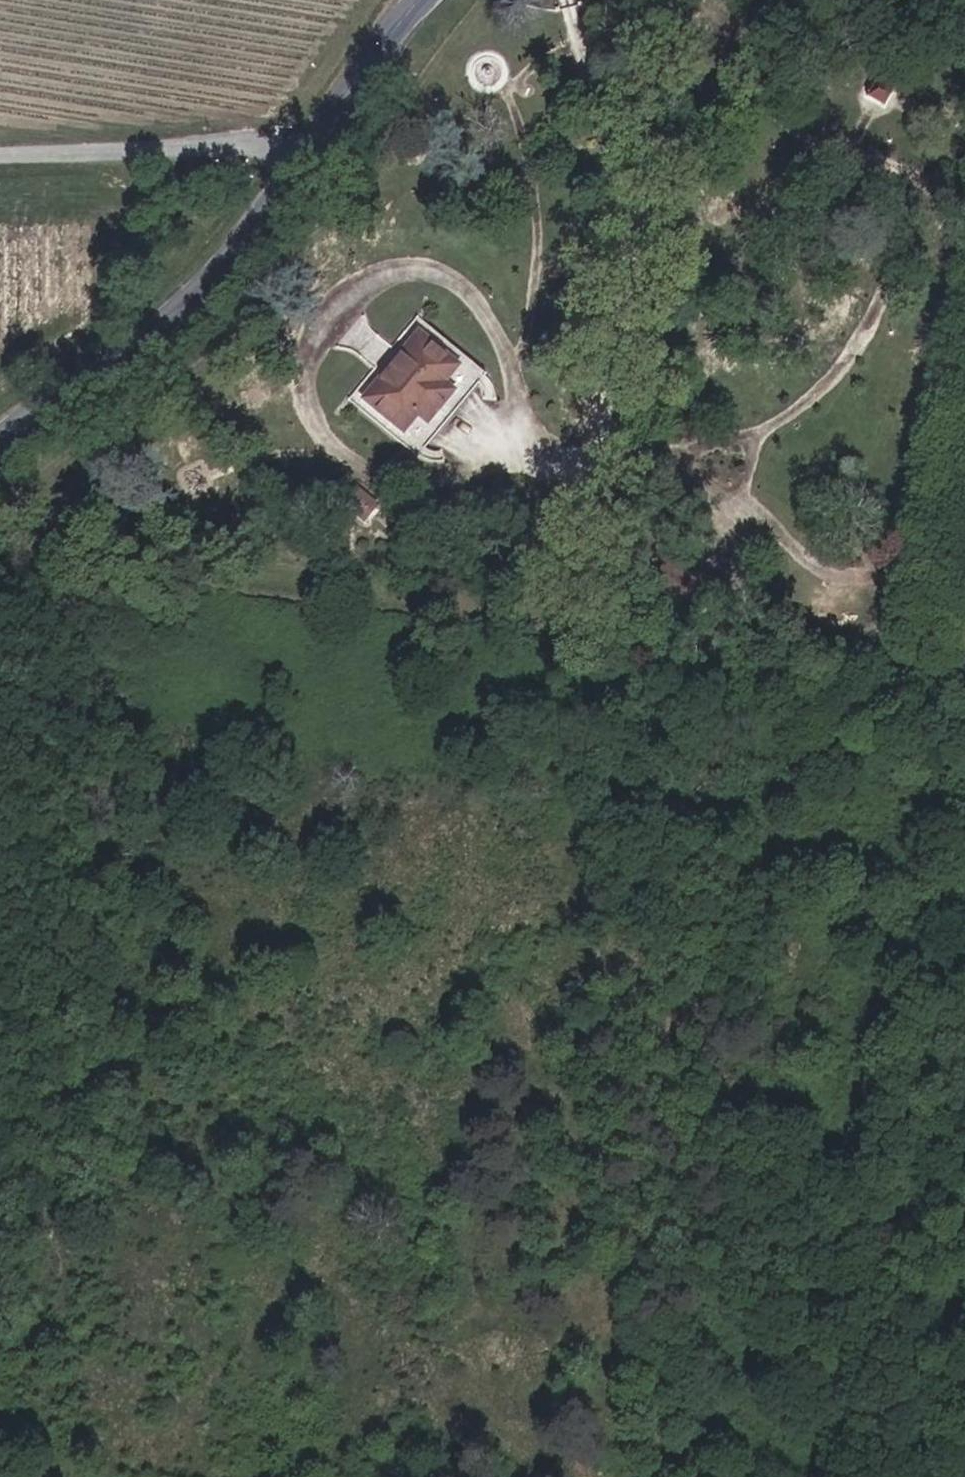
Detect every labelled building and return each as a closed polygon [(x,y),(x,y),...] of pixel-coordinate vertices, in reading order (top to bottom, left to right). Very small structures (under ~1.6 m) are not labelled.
[(448,405),(439,396),(454,380),(415,346),(360,407),(400,440),(414,424),(424,431),(448,405)]
